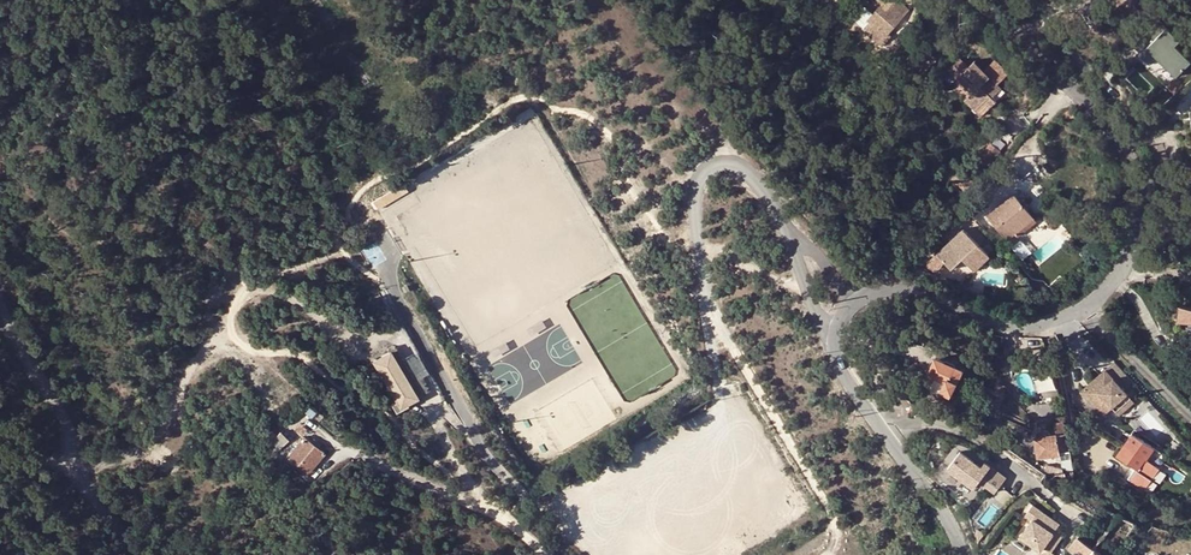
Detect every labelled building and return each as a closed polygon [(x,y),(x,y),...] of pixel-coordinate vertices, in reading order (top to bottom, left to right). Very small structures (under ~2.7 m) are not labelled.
[(881,5),(892,14),(893,12),(901,20),(910,10),(898,0),(896,0),(891,7),(884,1),(881,5)] [(872,14),(866,20),(868,22),(883,35),(885,37),(901,20),(893,12),(892,14),(881,5),(872,14)] [(861,15),(866,20),(872,14),(867,9),(861,15)] [(1158,20),(1132,45),(1140,53),(1137,55),(1147,64),(1154,57),(1174,78),(1189,63),(1173,46),(1178,41),(1158,20)] [(883,35),(868,22),(863,28),(877,41),(883,35)] [(934,58),(928,53),(918,65),(924,69),(934,58)] [(972,93),(968,96),(984,112),(996,101),(992,97),(1000,89),(973,62),(967,67),(959,59),(948,68),(972,93)] [(984,112),(968,96),(964,101),(979,116),(984,112)] [(1076,118),(1074,108),(1064,111),(1067,120),(1076,118)] [(990,143),(978,157),(987,165),(999,151),(990,143)] [(405,185),(380,200),(385,206),(410,191),(405,185)] [(1013,196),(987,215),(1006,240),(1013,234),(1016,237),(1034,223),(1013,196)] [(1186,204),(1180,206),(1187,228),(1190,227),(1190,222),(1186,204)] [(990,256),(963,228),(936,254),(944,262),(951,269),(962,258),(974,271),(990,256)] [(944,262),(936,254),(929,246),(914,262),(935,271),(944,262)] [(1179,305),(1177,320),(1190,321),(1190,309),(1179,305)] [(1187,327),(1186,340),(1174,339),(1173,351),(1190,353),(1190,327),(1187,327)] [(395,346),(389,350),(390,351),(417,397),(423,394),(395,346)] [(404,399),(407,403),(417,397),(390,351),(382,356),(383,359),(380,361),(382,364),(377,367),(398,402),(404,399)] [(962,370),(935,359),(924,385),(951,396),(962,370)] [(1127,393),(1105,369),(1080,391),(1102,415),(1111,407),(1127,393)] [(1061,399),(1053,373),(1052,371),(1032,378),(1041,405),(1061,399)] [(1134,401),(1127,393),(1111,407),(1119,415),(1134,401)] [(1068,451),(1064,423),(1055,425),(1056,435),(1034,439),(1037,458),(1059,455),(1059,452),(1068,451)] [(265,440),(269,443),(277,436),(274,432),(265,440)] [(277,436),(268,444),(269,445),(275,452),(287,440),(280,433),(277,436)] [(1132,433),(1117,457),(1138,471),(1139,469),(1147,474),(1154,466),(1145,460),(1153,448),(1148,445),(1135,436),(1132,433)] [(1135,436),(1148,445),(1151,442),(1138,433),(1135,436)] [(304,437),(287,457),(308,474),(324,453),(304,437)] [(276,453),(275,452),(269,445),(264,449),(272,457),(276,453)] [(985,472),(959,451),(946,468),(972,488),(977,483),(981,477),(987,481),(982,487),(992,495),(1007,476),(992,464),(985,472)] [(1163,456),(1157,465),(1168,472),(1173,464),(1163,456)] [(1047,466),(1045,473),(1046,474),(1063,478),(1061,470),(1047,466)] [(987,481),(981,477),(977,483),(982,487),(987,481)] [(1034,544),(1037,541),(1044,548),(1049,552),(1060,541),(1064,537),(1057,531),(1059,528),(1052,521),(1052,520),(1054,518),(1042,506),(1034,515),(1039,519),(1024,535),(1034,544)] [(1054,518),(1052,520),(1052,521),(1059,528),(1062,525),(1054,518)] [(1077,536),(1068,548),(1073,552),(1082,540),(1078,536),(1077,536)] [(1082,540),(1073,552),(1077,554),(1089,554),(1093,549),(1082,540)] [(1037,541),(1034,544),(1041,551),(1044,548),(1037,541)]
